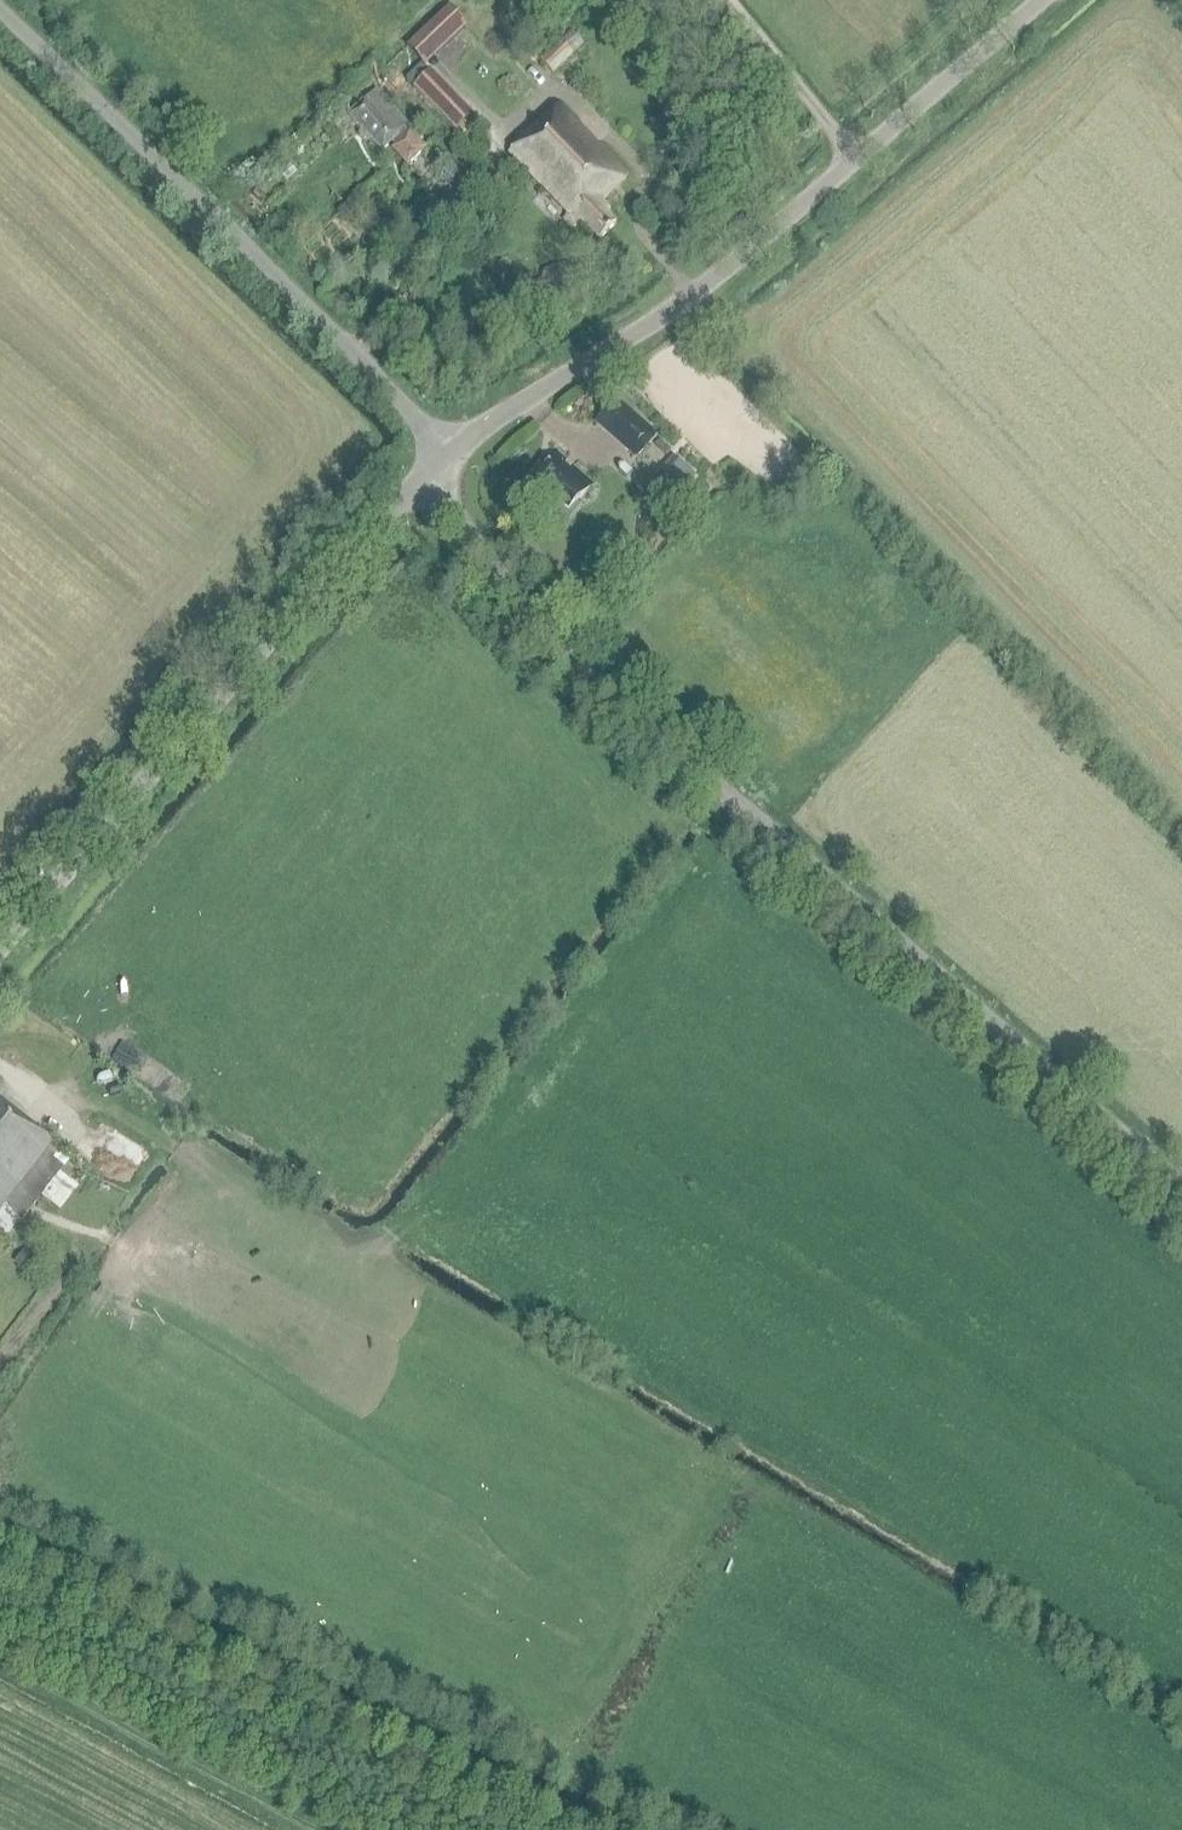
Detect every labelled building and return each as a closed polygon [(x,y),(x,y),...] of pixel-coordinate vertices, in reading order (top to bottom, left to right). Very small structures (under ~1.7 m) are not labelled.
[(463,27),(447,10),(418,37),(436,55),(465,28),(463,27)] [(538,59),(549,71),(568,54),(558,42),(538,59)] [(433,111),(447,97),(436,86),(422,100),(433,111)] [(407,125),(373,91),(347,116),(380,151),(388,143),(393,148),(391,149),(406,164),(421,150),(406,135),(404,137),(399,132),(407,125)] [(452,132),(467,118),(456,106),(441,120),(452,132)] [(626,177),(557,106),(509,152),(568,213),(563,218),(573,228),(580,221),(600,241),(617,224),(608,215),(611,212),(601,201),(626,177)] [(441,201),(457,217),(483,191),(451,159),(435,175),(451,191),(441,201)] [(594,423),(636,459),(657,435),(616,398),(594,423)] [(660,441),(654,447),(666,458),(672,452),(660,441)] [(644,490),(667,509),(695,477),(672,457),(644,490)] [(509,501),(530,520),(547,500),(565,516),(590,489),(556,459),(543,474),(537,468),(517,490),(518,491),(509,501)] [(51,1142),(0,1102),(0,1207),(51,1142)] [(77,1189),(58,1175),(44,1195),(63,1209),(77,1189)]
